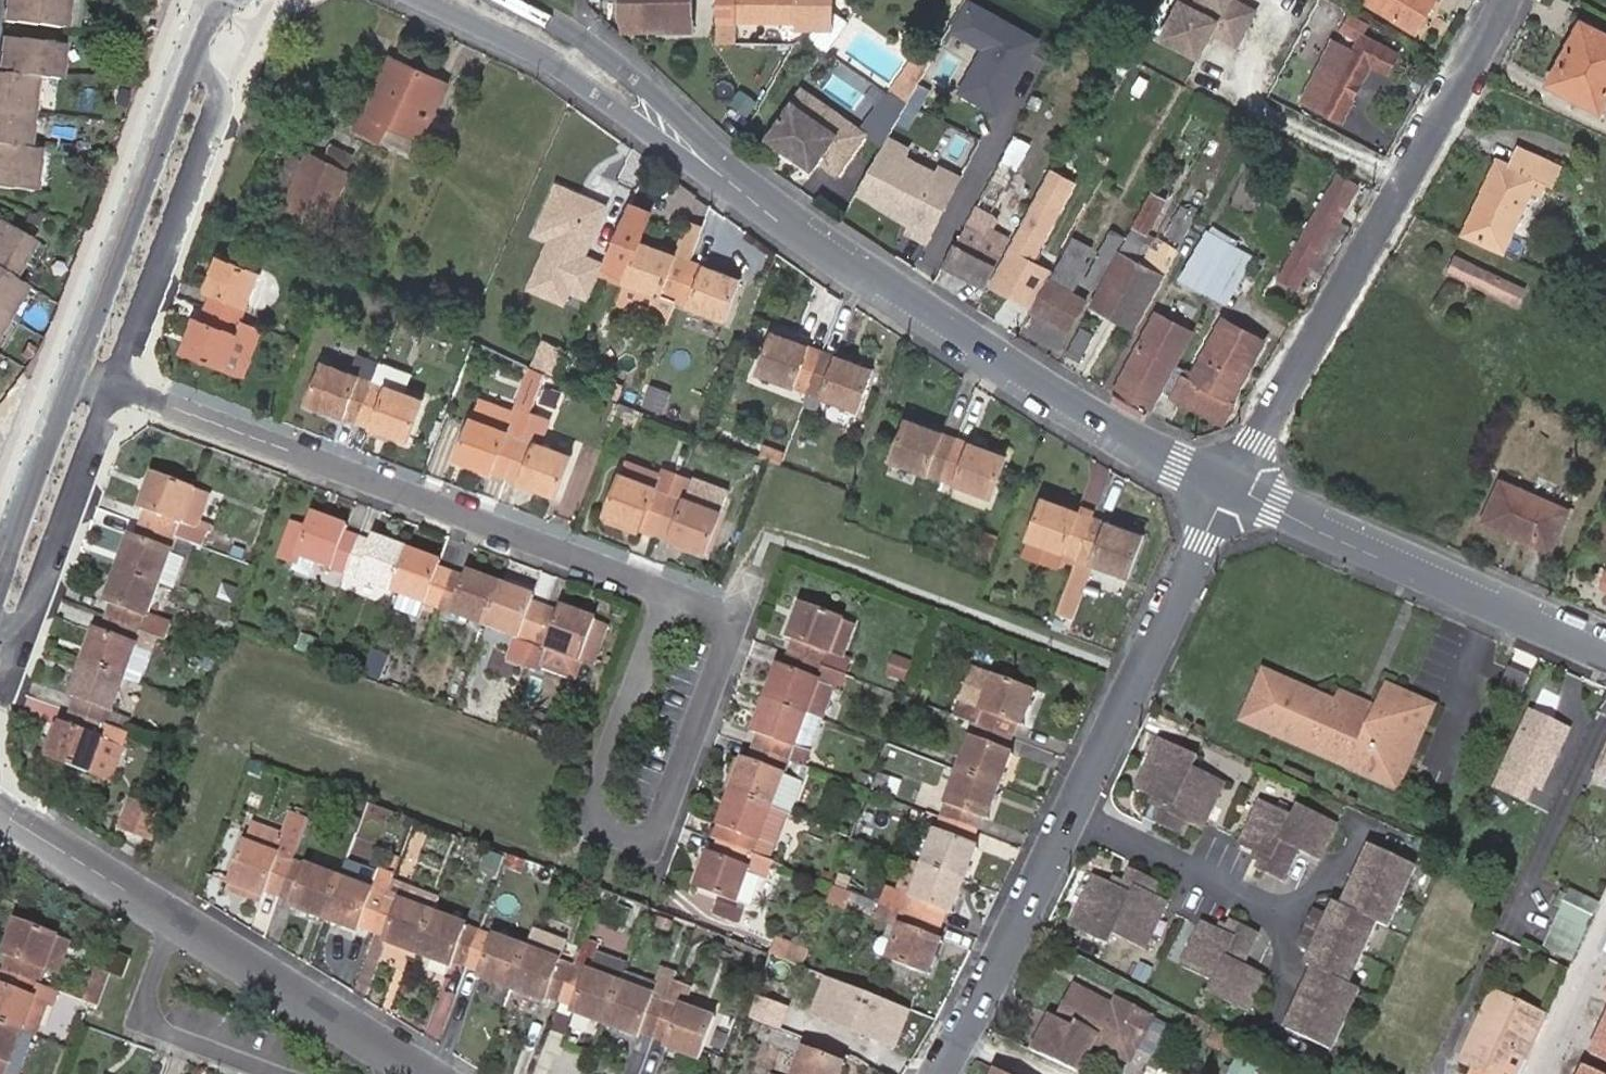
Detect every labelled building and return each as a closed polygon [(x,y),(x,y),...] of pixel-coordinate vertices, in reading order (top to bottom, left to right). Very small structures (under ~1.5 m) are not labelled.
[(52,32),(55,0),(0,0),(0,27),(52,32)] [(688,0),(618,0),(618,17),(623,33),(688,33),(688,0)] [(711,42),(729,42),(728,21),(788,21),(788,27),(825,27),(825,0),(711,0),(711,42)] [(939,3),(952,11),(958,0),(940,0),(939,3)] [(975,0),(973,0),(955,33),(988,51),(964,95),(1004,117),(1047,39),(975,0)] [(1247,0),(1220,0),(1214,12),(1192,0),(1188,0),(1170,34),(1205,52),(1218,28),(1243,41),(1261,8),(1247,0)] [(1429,0),(1358,0),(1356,3),(1408,34),(1429,0)] [(1342,14),(1312,71),(1337,82),(1367,27),(1342,14)] [(1575,26),(1564,47),(1575,53),(1587,32),(1575,26)] [(1367,27),(1337,82),(1326,108),(1339,113),(1363,66),(1378,73),(1389,53),(1373,44),(1378,34),(1367,27)] [(1564,47),(1547,82),(1597,106),(1605,88),(1605,41),(1587,32),(1575,53),(1564,47)] [(912,100),(940,51),(922,40),(894,89),(912,100)] [(0,43),(0,194),(18,196),(24,155),(11,153),(21,80),(44,83),(49,49),(0,43)] [(415,112),(430,82),(385,58),(348,129),(374,142),(374,141),(381,128),(409,142),(410,143),(424,116),(415,112)] [(1301,97),(1326,108),(1337,82),(1312,71),(1301,97)] [(440,87),(430,82),(415,112),(424,116),(440,87)] [(838,111),(789,83),(781,97),(829,125),(838,111)] [(758,137),(808,165),(813,157),(832,167),(850,135),(857,122),(848,117),(838,111),(829,125),(781,97),(758,137)] [(862,144),(879,124),(856,106),(848,117),(857,122),(850,135),(862,144)] [(381,128),(374,141),(403,155),(409,142),(381,128)] [(965,182),(890,139),(857,197),(932,239),(965,182)] [(1466,229),(1500,245),(1509,225),(1539,159),(1518,150),(1503,144),(1466,229)] [(295,161),(280,154),(255,205),(270,213),(266,221),(305,240),(307,237),(337,176),(323,170),(296,160),(295,161)] [(323,170),(325,167),(300,154),(296,160),(323,170)] [(338,173),(325,167),(323,170),(337,176),(338,173)] [(993,293),(1023,308),(1083,181),(1053,167),(993,293)] [(1330,177),(1293,243),(1314,255),(1351,190),(1330,177)] [(570,256),(593,206),(545,183),(522,231),(536,238),(549,244),(532,279),(572,299),(589,265),(570,256)] [(1144,191),(1129,218),(1083,304),(1106,317),(1149,238),(1140,233),(1159,199),(1144,191)] [(619,203),(603,236),(630,246),(644,211),(619,203)] [(989,259),(1000,238),(1002,234),(993,228),(999,218),(974,204),(942,264),(979,285),(992,261),(989,259)] [(692,227),(675,220),(661,257),(679,263),(692,227)] [(1108,232),(1080,282),(1088,287),(1115,236),(1108,232)] [(21,245),(0,233),(0,282),(21,245)] [(657,324),(664,304),(679,263),(661,257),(630,246),(603,236),(589,264),(613,280),(612,284),(614,286),(607,305),(657,324)] [(307,237),(305,240),(301,249),(307,252),(313,240),(307,237)] [(572,299),(532,279),(549,244),(536,238),(513,285),(567,311),(572,299)] [(1106,317),(1128,329),(1167,257),(1165,255),(1168,249),(1149,238),(1106,317)] [(313,240),(307,252),(324,259),(329,248),(313,240)] [(1067,241),(1060,254),(1077,264),(1085,252),(1067,241)] [(1198,293),(1218,255),(1194,243),(1169,289),(1194,301),(1198,293)] [(1519,296),(1525,282),(1457,252),(1451,266),(1519,296)] [(1077,264),(1060,254),(1028,312),(1062,331),(1079,299),(1063,291),(1077,264)] [(1224,259),(1218,255),(1198,293),(1204,296),(1224,259)] [(204,296),(199,307),(236,321),(254,274),(212,259),(199,294),(204,296)] [(1235,265),(1224,259),(1204,296),(1216,302),(1235,265)] [(731,283),(679,263),(664,304),(715,324),(731,283)] [(1604,290),(1605,286),(1605,277),(1600,274),(1595,286),(1604,290)] [(11,288),(0,282),(0,307),(11,288)] [(236,321),(199,307),(194,321),(191,320),(178,353),(219,367),(231,336),(242,341),(248,326),(236,321)] [(1184,376),(1225,399),(1256,342),(1216,319),(1184,376)] [(1138,338),(1108,397),(1138,417),(1153,390),(1164,370),(1181,338),(1150,322),(1138,338)] [(411,331),(393,324),(389,336),(407,342),(411,331)] [(258,329),(248,326),(242,341),(231,336),(219,367),(241,375),(258,329)] [(1070,362),(1082,336),(1071,330),(1059,356),(1070,362)] [(800,397),(815,354),(766,335),(750,378),(800,397)] [(864,372),(815,354),(800,397),(849,415),(864,372)] [(411,377),(378,365),(371,386),(403,398),(411,377)] [(305,409),(356,428),(371,386),(321,366),(305,409)] [(1164,370),(1153,390),(1218,424),(1228,406),(1223,403),(1225,399),(1184,376),(1182,379),(1164,370)] [(545,385),(539,402),(557,408),(563,390),(545,385)] [(371,386),(356,428),(407,446),(422,405),(403,398),(371,386)] [(454,465),(504,483),(505,478),(527,413),(478,395),(454,465)] [(550,416),(529,408),(527,413),(505,478),(553,498),(570,447),(543,436),(550,416)] [(934,482),(950,439),(900,420),(884,463),(934,482)] [(1000,458),(950,439),(934,482),(984,501),(1000,458)] [(780,455),(759,448),(755,459),(776,468),(780,455)] [(655,491),(660,477),(625,465),(620,478),(655,491)] [(1555,544),(1573,501),(1508,470),(1489,512),(1555,544)] [(605,519),(653,538),(674,477),(662,473),(660,477),(655,491),(620,478),(605,519)] [(144,511),(137,528),(171,540),(173,535),(194,542),(200,523),(192,521),(202,495),(150,475),(138,509),(144,511)] [(674,477),(653,538),(704,556),(723,502),(687,488),(689,482),(674,477)] [(1073,556),(1087,515),(1039,498),(1024,538),(1060,551),(1055,564),(1068,568),(1073,556)] [(339,574),(353,539),(336,532),(338,526),(307,515),(302,527),(284,521),(271,559),(288,565),(292,556),(310,563),(339,574)] [(1138,535),(1087,515),(1073,556),(1123,576),(1138,535)] [(128,536),(115,573),(155,587),(165,557),(171,540),(137,528),(133,538),(128,536)] [(364,542),(353,539),(339,574),(388,592),(403,551),(366,537),(364,542)] [(1055,564),(1060,551),(1024,538),(1018,555),(1054,568),(1055,564)] [(430,561),(403,551),(388,592),(434,609),(447,574),(428,567),(430,561)] [(310,563),(292,556),(286,571),(305,578),(310,563)] [(165,557),(155,587),(169,592),(180,562),(165,557)] [(455,577),(447,574),(434,609),(480,626),(496,585),(458,570),(455,577)] [(155,587),(115,573),(104,604),(110,606),(103,623),(137,635),(154,642),(161,645),(167,627),(143,619),(155,587)] [(1601,577),(1596,586),(1605,591),(1605,580),(1601,577)] [(519,665),(539,608),(523,602),(525,596),(496,585),(480,626),(509,638),(506,649),(502,659),(519,665)] [(793,638),(788,652),(847,673),(852,659),(844,656),(832,651),(843,620),(799,605),(787,636),(793,638)] [(551,612),(539,608),(519,665),(529,669),(531,664),(537,648),(572,661),(587,619),(553,607),(551,612)] [(602,624),(587,619),(572,661),(587,667),(602,624)] [(856,624),(843,620),(832,651),(844,656),(856,624)] [(137,635),(103,623),(99,634),(94,632),(82,667),(120,681),(137,635)] [(480,626),(476,638),(506,649),(509,638),(480,626)] [(154,642),(137,635),(120,681),(138,688),(154,642)] [(566,676),(572,661),(537,648),(531,664),(566,676)] [(779,661),(765,695),(811,711),(820,715),(831,681),(843,685),(847,673),(788,652),(784,662),(779,661)] [(1334,691),(1263,658),(1241,707),(1347,756),(1352,746),(1402,769),(1438,693),(1391,671),(1379,697),(1373,709),(1334,691)] [(75,698),(69,715),(121,735),(122,732),(104,725),(120,681),(82,667),(70,696),(75,698)] [(1518,697),(1527,677),(1509,668),(1500,687),(1518,697)] [(951,711),(1011,733),(1015,722),(1020,723),(1031,690),(976,671),(964,703),(955,701),(951,711)] [(1341,679),(1334,691),(1373,709),(1379,697),(1341,679)] [(811,711),(765,695),(753,727),(759,730),(755,743),(792,757),(804,762),(810,747),(798,743),(811,711)] [(820,715),(811,711),(798,743),(810,747),(822,715),(820,715)] [(956,765),(999,781),(1011,747),(1006,746),(1011,733),(951,711),(951,713),(972,721),(956,765)] [(1566,732),(1551,725),(1530,714),(1494,788),(1523,801),(1530,787),(1538,791),(1566,732)] [(121,735),(69,715),(65,726),(60,724),(47,759),(85,774),(97,743),(116,750),(121,735)] [(1166,732),(1144,777),(1183,796),(1201,759),(1206,750),(1166,732)] [(104,781),(116,750),(97,743),(85,774),(104,781)] [(792,757),(755,743),(749,759),(743,757),(731,789),(775,805),(785,775),(792,757)] [(1352,746),(1347,756),(1397,780),(1402,769),(1352,746)] [(1593,776),(1601,780),(1605,773),(1605,774),(1605,750),(1593,776)] [(1183,796),(1219,813),(1237,775),(1201,759),(1183,796)] [(939,813),(976,827),(981,813),(986,815),(999,781),(956,765),(945,797),(939,813)] [(797,779),(785,775),(775,805),(787,809),(797,779)] [(1183,796),(1144,777),(1142,782),(1161,791),(1169,796),(1166,802),(1160,815),(1171,820),(1183,796)] [(1251,829),(1278,841),(1298,799),(1266,784),(1246,826),(1251,829)] [(725,823),(719,839),(757,852),(762,838),(775,805),(731,789),(719,820),(725,823)] [(1169,796),(1161,791),(1158,798),(1166,802),(1169,796)] [(929,792),(924,807),(939,813),(945,797),(929,792)] [(1298,799),(1278,841),(1295,849),(1297,846),(1302,835),(1306,837),(1308,838),(1323,846),(1340,810),(1302,792),(1298,799)] [(1213,824),(1219,813),(1183,796),(1171,820),(1191,830),(1198,817),(1213,824)] [(122,834),(148,843),(159,814),(132,805),(122,834)] [(775,805),(762,838),(757,852),(769,857),(787,809),(775,805)] [(922,860),(964,875),(976,843),(970,841),(976,827),(939,813),(922,860)] [(268,892),(283,898),(296,863),(300,850),(310,821),(297,817),(289,838),(253,825),(231,885),(266,898),(268,892)] [(1269,859),(1278,841),(1251,829),(1246,826),(1242,837),(1252,841),(1260,845),(1257,853),(1269,859)] [(1302,835),(1297,846),(1303,849),(1308,838),(1306,837),(1302,835)] [(757,852),(719,839),(714,854),(708,851),(695,884),(739,899),(740,898),(751,868),(764,873),(772,875),(777,860),(769,857),(757,852)] [(1260,845),(1252,841),(1249,849),(1257,853),(1260,845)] [(1295,849),(1278,841),(1269,859),(1286,867),(1295,849)] [(1372,841),(1357,871),(1402,892),(1417,861),(1372,841)] [(905,907),(942,921),(947,906),(952,908),(964,875),(922,860),(909,892),(885,884),(880,898),(905,907)] [(294,908),(326,920),(341,880),(296,863),(283,898),(296,903),(294,908)] [(1127,882),(1120,879),(1099,869),(1075,919),(1116,938),(1121,927),(1149,869),(1136,863),(1131,873),(1127,882)] [(350,864),(344,881),(374,892),(380,875),(350,864)] [(341,880),(326,920),(359,932),(362,926),(376,931),(389,896),(395,877),(397,871),(383,867),(380,875),(374,892),(344,881),(341,880)] [(752,904),(764,873),(751,868),(740,898),(752,904)] [(1125,869),(1120,879),(1127,882),(1131,873),(1125,869)] [(1149,869),(1121,927),(1156,943),(1179,895),(1165,889),(1170,879),(1149,869)] [(1354,877),(1399,899),(1402,892),(1357,871),(1354,877)] [(389,896),(376,931),(391,937),(389,943),(420,954),(435,914),(442,893),(395,877),(389,896)] [(1387,922),(1399,899),(1354,877),(1342,901),(1372,915),(1387,922)] [(848,887),(834,881),(828,898),(842,905),(848,887)] [(1552,914),(1582,929),(1593,905),(1562,891),(1552,914)] [(1327,893),(1320,909),(1328,913),(1335,897),(1327,893)] [(1372,915),(1342,901),(1335,897),(1328,913),(1320,909),(1311,904),(1304,918),(1328,930),(1359,945),(1372,915)] [(936,935),(942,921),(905,907),(880,898),(874,913),(899,923),(887,955),(895,958),(929,969),(941,937),(936,935)] [(435,914),(420,954),(454,967),(456,960),(469,965),(482,931),(435,914)] [(1222,929),(1228,919),(1218,914),(1213,925),(1222,929)] [(1582,929),(1552,914),(1536,946),(1567,960),(1582,929)] [(1305,957),(1313,960),(1344,975),(1359,945),(1328,930),(1304,918),(1296,936),(1304,940),(1312,943),(1305,957)] [(1210,982),(1238,924),(1228,919),(1222,929),(1213,925),(1201,919),(1178,967),(1210,982)] [(2,971),(38,983),(43,970),(56,936),(14,921),(1,955),(8,957),(2,971)] [(1255,932),(1238,924),(1210,982),(1207,988),(1244,1008),(1260,974),(1247,967),(1240,964),(1245,953),(1255,932)] [(482,931),(469,965),(483,971),(480,977),(514,989),(529,949),(482,931)] [(770,951),(804,964),(810,947),(777,934),(770,951)] [(56,936),(43,970),(55,974),(67,941),(56,936)] [(574,965),(561,1000),(573,1004),(572,1010),(607,1023),(621,982),(618,981),(612,979),(621,957),(593,948),(595,942),(584,938),(574,965)] [(1298,953),(1305,957),(1312,943),(1304,940),(1298,953)] [(529,949),(514,989),(546,1000),(548,995),(561,1000),(574,965),(529,949)] [(129,960),(107,953),(100,974),(104,975),(121,982),(129,960)] [(1252,955),(1245,953),(1240,964),(1247,967),(1252,955)] [(924,982),(929,969),(895,958),(891,969),(924,982)] [(1313,960),(1298,990),(1344,1012),(1358,982),(1344,975),(1313,960)] [(621,982),(627,967),(624,967),(618,981),(621,982)] [(660,980),(627,967),(621,982),(655,994),(660,980)] [(55,974),(43,970),(38,983),(49,988),(55,974)] [(38,983),(2,971),(0,977),(0,1022),(21,1030),(34,995),(38,983)] [(100,974),(95,973),(83,1006),(92,1009),(104,975),(100,974)] [(829,974),(813,1013),(901,1049),(917,1010),(829,974)] [(674,985),(656,1034),(669,1039),(667,1045),(700,1057),(715,1017),(681,1004),(689,983),(676,977),(674,985)] [(621,982),(607,1023),(639,1034),(641,1029),(656,1034),(674,985),(660,980),(655,994),(621,982)] [(1122,1048),(1141,1005),(1104,989),(1100,997),(1061,980),(1046,1016),(1040,1014),(1033,1030),(1065,1045),(1073,1027),(1085,1032),(1122,1048)] [(49,988),(38,983),(34,995),(45,999),(49,988)] [(1344,1012),(1298,990),(1283,1019),(1330,1041),(1344,1012)] [(1548,1017),(1494,990),(1459,1061),(1473,1068),(1470,1073),(1520,1073),(1548,1017)] [(34,995),(21,1030),(30,1033),(35,1035),(48,1000),(45,999),(34,995)] [(21,1030),(0,1022),(0,1073),(5,1073),(21,1030)] [(1590,1056),(1605,1064),(1605,1023),(1590,1056)] [(1070,1067),(1077,1051),(1085,1032),(1073,1027),(1065,1045),(1033,1030),(1026,1049),(1070,1067)] [(30,1033),(21,1030),(5,1073),(16,1073),(30,1033)] [(836,1059),(796,1044),(784,1073),(830,1073),(836,1059)]
